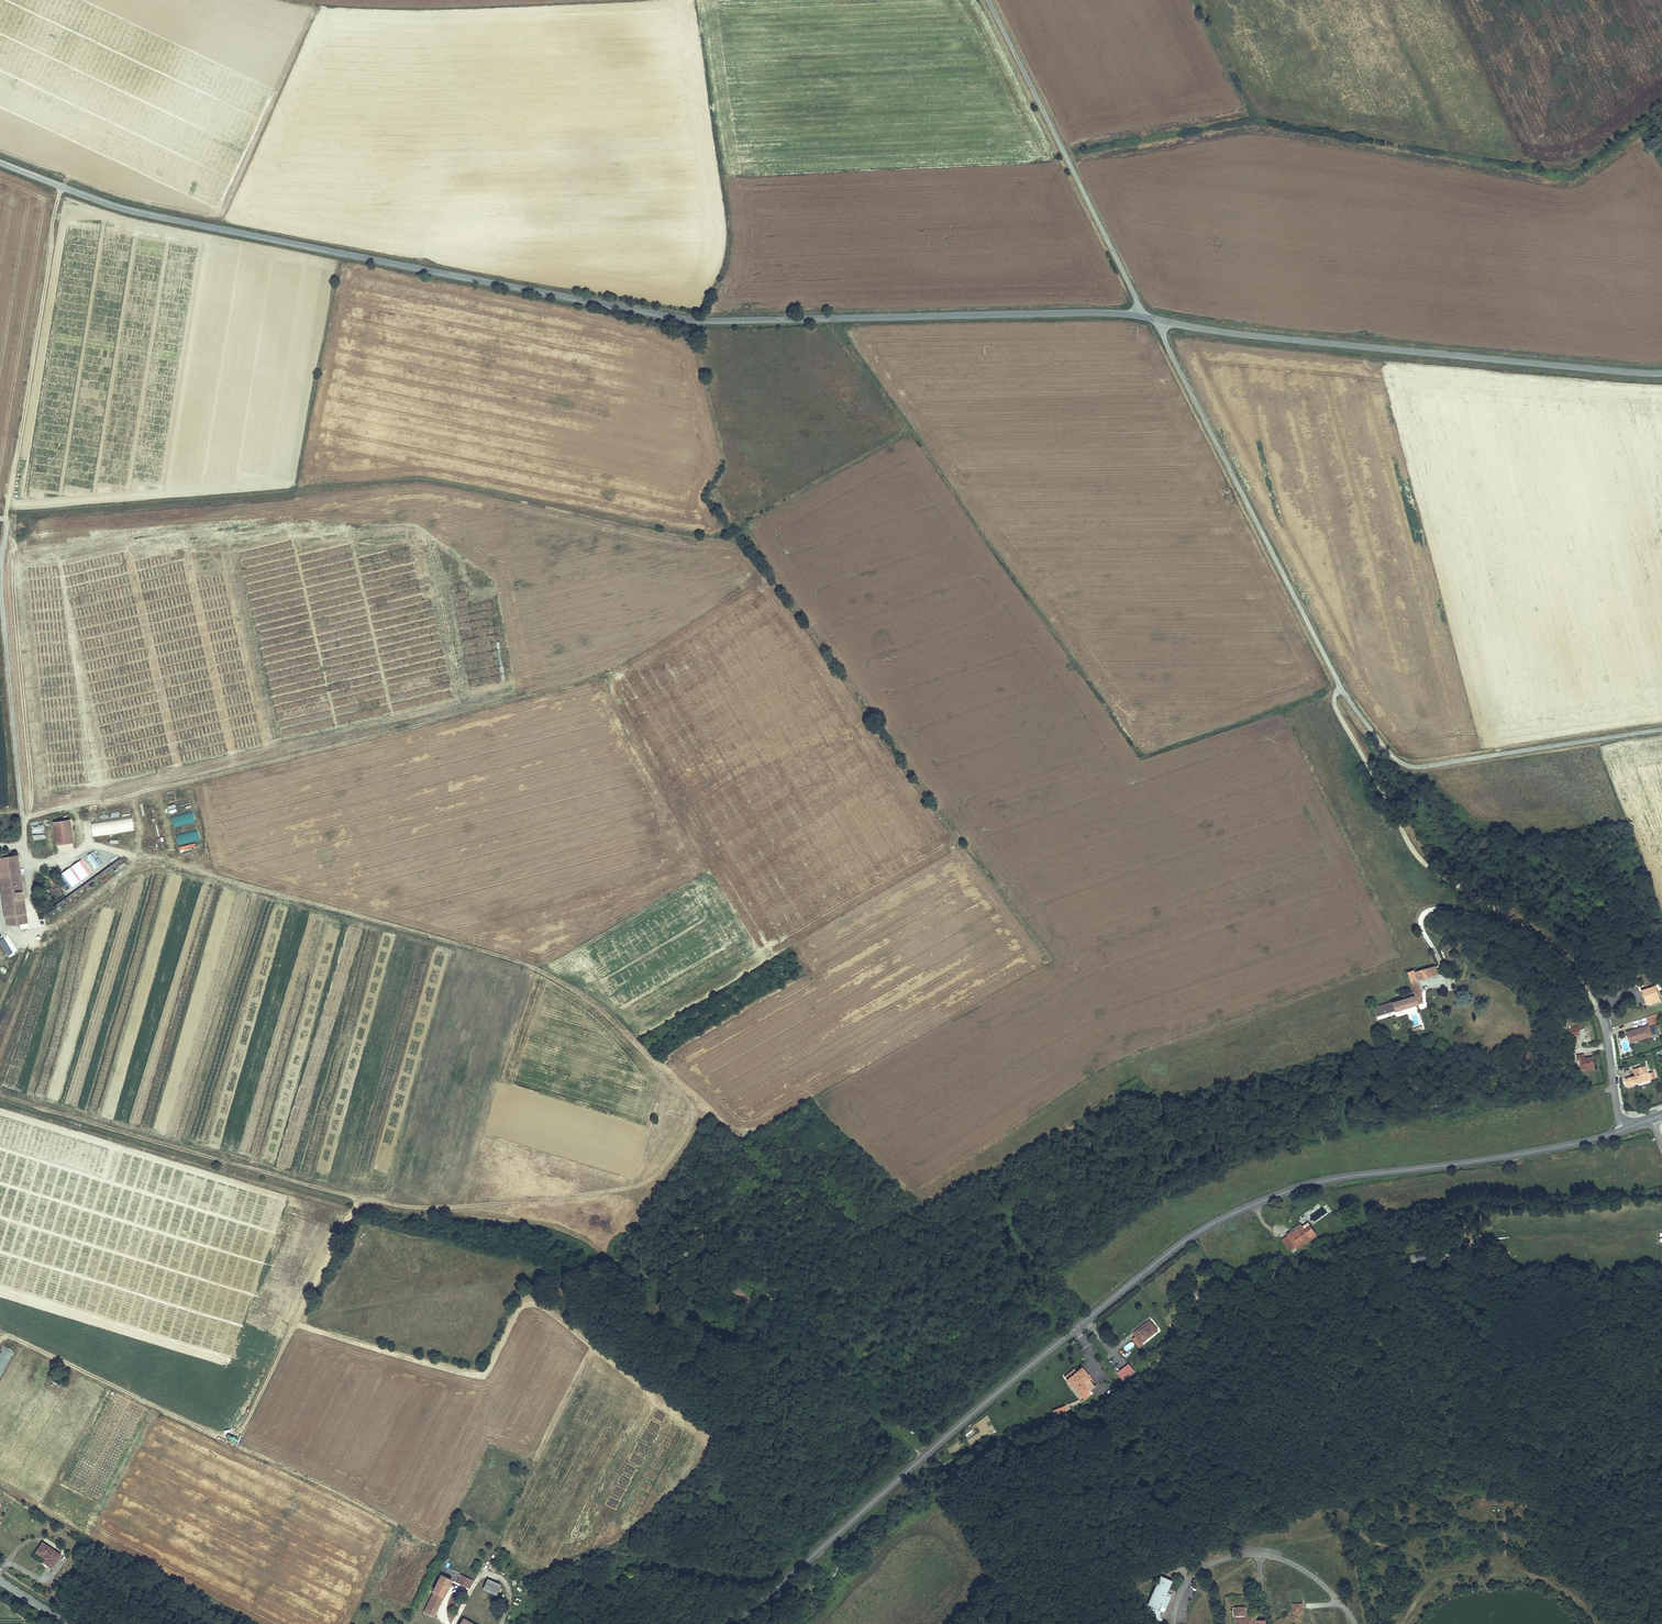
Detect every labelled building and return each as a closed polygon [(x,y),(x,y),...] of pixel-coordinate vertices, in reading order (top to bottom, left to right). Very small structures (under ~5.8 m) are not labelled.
[(589,700),(598,698),(595,686),(586,688),(589,700)] [(575,704),(583,702),(580,690),(571,692),(575,704)] [(565,693),(554,697),(558,709),(569,705),(565,693)] [(532,715),(551,710),(548,698),(529,703),(532,715)] [(592,706),(593,717),(602,716),(600,705),(592,706)] [(506,720),(525,718),(524,706),(505,708),(506,720)] [(579,721),(588,720),(586,709),(577,710),(579,721)] [(562,727),(573,724),(571,712),(559,715),(562,727)] [(536,733),(556,729),(553,717),(534,721),(536,733)] [(605,722),(596,724),(598,736),(607,735),(605,722)] [(510,727),(511,739),(531,736),(529,724),(510,727)] [(590,727),(581,729),(584,740),(593,738),(590,727)] [(566,745),(578,742),(576,730),(564,733),(566,745)] [(541,751),(561,747),(559,736),(539,739),(541,751)] [(600,743),(603,754),(612,751),(609,740),(600,743)] [(533,742),(514,746),(516,757),(535,754),(533,742)] [(594,744),(586,746),(589,758),(597,755),(594,744)] [(580,748),(569,750),(571,762),(583,760),(580,748)] [(545,768),(565,765),(563,753),(543,756),(545,768)] [(613,758),(605,761),(608,772),(617,769),(613,758)] [(518,764),(521,775),(540,770),(537,759),(518,764)] [(593,776),(602,773),(599,762),(590,765),(593,776)] [(584,766),(573,769),(577,780),(588,777),(584,766)] [(259,786),(277,781),(274,770),(256,775),(259,786)] [(569,772),(548,774),(550,786),(570,783),(569,772)] [(609,779),(613,790),(621,787),(618,776),(609,779)] [(542,777),(523,782),(525,794),(545,789),(542,777)] [(595,781),(597,794),(607,792),(604,780),(595,781)] [(578,786),(580,798),(592,796),(590,784),(578,786)] [(555,803),(574,801),(573,789),(553,792),(555,803)] [(614,796),(617,808),(626,805),(623,794),(614,796)] [(547,795),(527,799),(530,811),(549,807),(547,795)] [(608,798),(600,800),(603,812),(612,809),(608,798)] [(585,816),(597,813),(594,802),(582,805),(585,816)] [(284,806),(278,808),(281,819),(287,817),(284,806)] [(561,823),(580,818),(577,806),(558,811),(561,823)] [(171,816),(174,828),(196,822),(192,810),(171,816)] [(552,813),(532,818),(535,829),(555,824),(552,813)] [(628,813),(619,814),(621,825),(630,824),(628,813)] [(93,837),(134,831),(132,817),(91,822),(93,837)] [(614,817),(605,818),(607,829),(616,827),(614,817)] [(55,819),(55,820),(59,852),(75,850),(70,819),(55,819)] [(588,822),(590,833),(601,832),(599,820),(588,822)] [(278,826),(280,838),(291,836),(289,824),(278,826)] [(565,841),(584,836),(581,824),(562,829),(565,841)] [(195,841),(200,840),(198,829),(176,834),(180,849),(196,846),(195,841)] [(632,830),(623,832),(627,844),(636,841),(632,830)] [(537,836),(540,847),(559,842),(556,831),(537,836)] [(45,833),(33,835),(34,843),(46,841),(45,833)] [(608,836),(612,848),(621,845),(617,833),(608,836)] [(592,840),(594,852),(606,849),(603,838),(592,840)] [(294,843),(277,846),(279,857),(296,854),(294,843)] [(567,846),(569,858),(588,855),(586,844),(567,846)] [(631,861),(640,859),(638,848),(629,850),(631,861)] [(541,853),(544,865),(563,861),(561,849),(541,853)] [(613,854),(617,866),(626,863),(622,851),(613,854)] [(18,854),(0,857),(0,869),(8,924),(28,921),(18,854)] [(230,871),(247,866),(244,856),(227,860),(230,871)] [(599,869),(610,868),(608,856),(597,857),(599,869)] [(572,864),(574,875),(593,873),(591,861),(572,864)] [(549,882),(568,879),(566,867),(547,870),(549,882)] [(643,867),(634,868),(635,879),(644,878),(643,867)] [(618,872),(621,883),(630,881),(627,870),(618,872)] [(604,888),(615,885),(612,874),(602,876),(604,888)] [(158,917),(169,879),(159,876),(149,914),(158,917)] [(595,879),(576,882),(578,894),(597,891),(595,879)] [(65,890),(72,888),(69,880),(62,883),(65,890)] [(53,885),(47,887),(48,889),(52,888),(54,896),(63,893),(60,885),(54,887),(53,885)] [(554,900),(572,897),(570,886),(552,889),(554,900)] [(130,908),(133,899),(124,896),(121,905),(130,908)] [(117,919),(114,930),(123,933),(126,922),(117,919)] [(78,935),(88,938),(90,929),(80,926),(78,935)] [(332,940),(344,943),(347,931),(336,928),(332,940)] [(377,933),(373,947),(384,950),(388,937),(377,933)] [(14,953),(3,937),(0,939),(0,943),(8,956),(14,953)] [(327,961),(338,964),(342,950),(330,947),(327,961)] [(82,959),(83,950),(73,949),(72,957),(82,959)] [(246,993),(255,955),(246,953),(236,991),(246,993)] [(366,969),(378,972),(381,958),(369,956),(366,969)] [(275,1001),(285,1003),(295,965),(285,962),(275,1001)] [(321,982),(332,984),(335,970),(323,968),(321,982)] [(1423,979),(1437,975),(1436,972),(1431,974),(1430,968),(1421,970),(1423,979)] [(1423,979),(1421,970),(1414,972),(1416,981),(1423,979)] [(70,993),(77,974),(67,971),(61,990),(70,993)] [(1420,994),(1416,981),(1414,972),(1413,971),(1406,973),(1414,996),(1420,994)] [(359,991),(371,994),(375,981),(363,977),(359,991)] [(1654,987),(1640,992),(1645,1007),(1659,1002),(1654,987)] [(313,1004),(324,1008),(329,995),(318,991),(313,1004)] [(1394,1012),(1417,1005),(1414,996),(1373,1009),(1375,1017),(1394,1012)] [(352,1015),(364,1018),(368,1004),(356,1001),(352,1015)] [(54,1014),(64,1016),(66,1006),(57,1004),(54,1014)] [(318,1030),(322,1016),(311,1013),(307,1027),(318,1030)] [(1653,1025),(1657,1024),(1661,1022),(1661,1021),(1660,1014),(1650,1017),(1653,1025)] [(348,1024),(345,1039),(357,1041),(360,1027),(348,1024)] [(1653,1025),(1631,1032),(1635,1043),(1656,1036),(1655,1033),(1660,1032),(1657,1024),(1653,1025)] [(1570,1029),(1572,1036),(1579,1034),(1578,1029),(1581,1029),(1581,1028),(1580,1026),(1577,1027),(1577,1026),(1570,1027),(1570,1029)] [(49,1027),(47,1037),(56,1040),(59,1030),(49,1027)] [(148,1073),(159,1034),(149,1032),(138,1070),(148,1073)] [(311,1053),(315,1039),(304,1036),(300,1049),(311,1053)] [(170,1078),(179,1080),(189,1042),(180,1040),(170,1078)] [(72,1066),(81,1069),(86,1049),(77,1046),(72,1066)] [(337,1060),(349,1064),(354,1050),(342,1047),(337,1060)] [(39,1062),(49,1064),(51,1054),(41,1052),(39,1062)] [(217,1052),(205,1089),(214,1092),(226,1055),(217,1052)] [(1583,1054),(1576,1055),(1576,1059),(1578,1058),(1581,1070),(1593,1068),(1591,1055),(1584,1057),(1583,1054)] [(293,1073),(305,1076),(308,1061),(296,1059),(293,1073)] [(256,1100),(264,1062),(255,1060),(246,1098),(256,1100)] [(1640,1072),(1630,1075),(1633,1084),(1642,1081),(1642,1079),(1655,1074),(1651,1063),(1638,1067),(1640,1072)] [(331,1084),(343,1087),(346,1073),(334,1070),(331,1084)] [(100,1114),(110,1076),(101,1073),(91,1112),(100,1114)] [(38,1098),(44,1079),(34,1076),(28,1095),(38,1098)] [(133,1121),(143,1083),(134,1080),(124,1118),(133,1121)] [(71,1102),(75,1082),(66,1081),(62,1100),(71,1102)] [(291,1081),(286,1095),(298,1098),(302,1084),(291,1081)] [(165,1090),(155,1128),(164,1131),(174,1092),(165,1090)] [(327,1093),(324,1107),(335,1110),(339,1096),(327,1093)] [(199,1142),(210,1104),(201,1101),(190,1139),(199,1142)] [(280,1118),(291,1121),(295,1107),(284,1103),(280,1118)] [(241,1109),(230,1147),(239,1149),(251,1112),(241,1109)] [(316,1130),(328,1133),(332,1120),(321,1116),(316,1130)] [(285,1143),(288,1129),(277,1127),(273,1141),(285,1143)] [(313,1141),(310,1153),(322,1155),(325,1143),(313,1141)] [(277,1166),(282,1151),(270,1147),(265,1162),(277,1166)] [(305,1171),(316,1173),(319,1161),(307,1159),(305,1171)] [(1285,1235),(1286,1237),(1293,1247),(1295,1249),(1299,1247),(1297,1244),(1305,1239),(1307,1242),(1316,1236),(1308,1223),(1302,1227),(1291,1234),(1289,1232),(1285,1235)] [(1288,1231),(1289,1232),(1291,1234),(1302,1227),(1299,1223),(1288,1231)] [(1293,1247),(1286,1237),(1282,1240),(1288,1250),(1293,1247)] [(1297,1244),(1299,1247),(1300,1248),(1308,1243),(1307,1242),(1305,1239),(1297,1244)] [(1185,1305),(1196,1296),(1193,1292),(1182,1302),(1185,1305)] [(1131,1333),(1133,1336),(1139,1344),(1156,1332),(1149,1321),(1131,1333)] [(1139,1344),(1133,1336),(1130,1339),(1136,1347),(1139,1344)] [(1127,1351),(1134,1346),(1131,1342),(1124,1347),(1127,1351)] [(371,1383),(380,1365),(370,1361),(362,1379),(371,1383)] [(1128,1364),(1115,1373),(1121,1381),(1133,1372),(1128,1364)] [(1073,1373),(1065,1379),(1078,1395),(1086,1388),(1082,1384),(1087,1379),(1088,1378),(1080,1368),(1073,1373)] [(1063,1376),(1065,1379),(1073,1373),(1071,1370),(1063,1376)] [(1082,1384),(1086,1388),(1088,1390),(1093,1386),(1087,1379),(1082,1384)] [(358,1407),(368,1388),(360,1384),(351,1403),(358,1407)] [(1051,1409),(1054,1415),(1067,1410),(1064,1404),(1051,1409)] [(347,1408),(340,1427),(348,1430),(356,1411),(347,1408)] [(334,1431),(329,1451),(338,1453),(343,1434),(334,1431)] [(325,1454),(316,1473),(324,1477),(333,1458),(325,1454)] [(48,1553),(49,1551),(39,1544),(33,1554),(42,1559),(40,1563),(49,1569),(55,1558),(48,1553)] [(451,1579),(441,1574),(435,1586),(434,1589),(435,1590),(432,1597),(430,1596),(426,1604),(436,1609),(451,1579)] [(460,1574),(456,1581),(468,1587),(472,1579),(460,1574)] [(487,1576),(481,1587),(496,1594),(501,1583),(487,1576)] [(1173,1581),(1160,1576),(1147,1604),(1160,1610),(1162,1606),(1168,1593),(1173,1581)] [(1168,1593),(1162,1606),(1166,1609),(1172,1595),(1168,1593)] [(1289,1601),(1289,1608),(1289,1610),(1298,1609),(1298,1600),(1289,1601)] [(424,1610),(423,1611),(433,1616),(436,1609),(426,1604),(424,1610)] [(1267,1620),(1256,1621),(1256,1617),(1247,1617),(1247,1609),(1243,1609),(1243,1607),(1233,1608),(1233,1620),(1236,1620),(1236,1623),(1267,1623),(1267,1620)] [(463,1617),(474,1623),(479,1623),(481,1620),(465,1612),(463,1617)]
